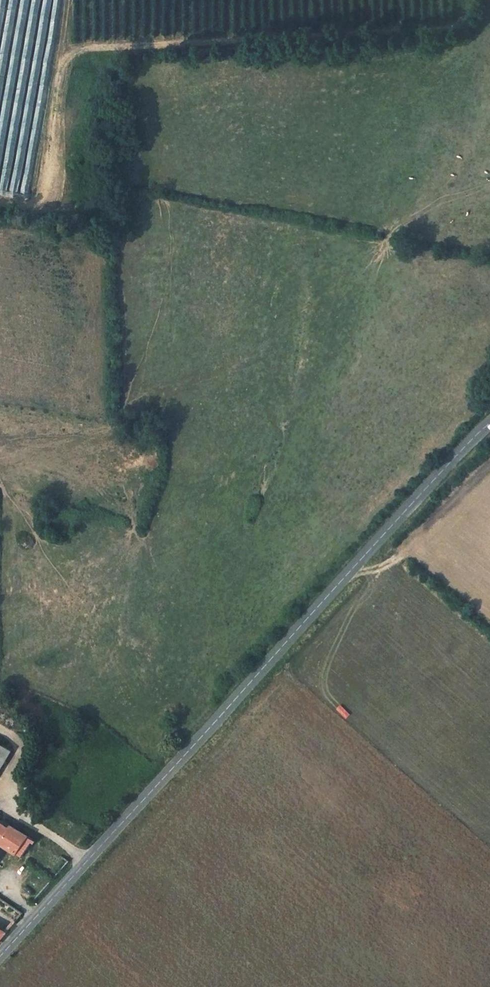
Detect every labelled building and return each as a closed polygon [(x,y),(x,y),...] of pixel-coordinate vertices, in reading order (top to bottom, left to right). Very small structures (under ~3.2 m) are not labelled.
[(12,752),(0,745),(0,772),(12,752)] [(30,856),(42,838),(18,822),(16,825),(0,815),(0,837),(30,856)] [(400,909),(388,903),(382,916),(393,922),(400,909)]
